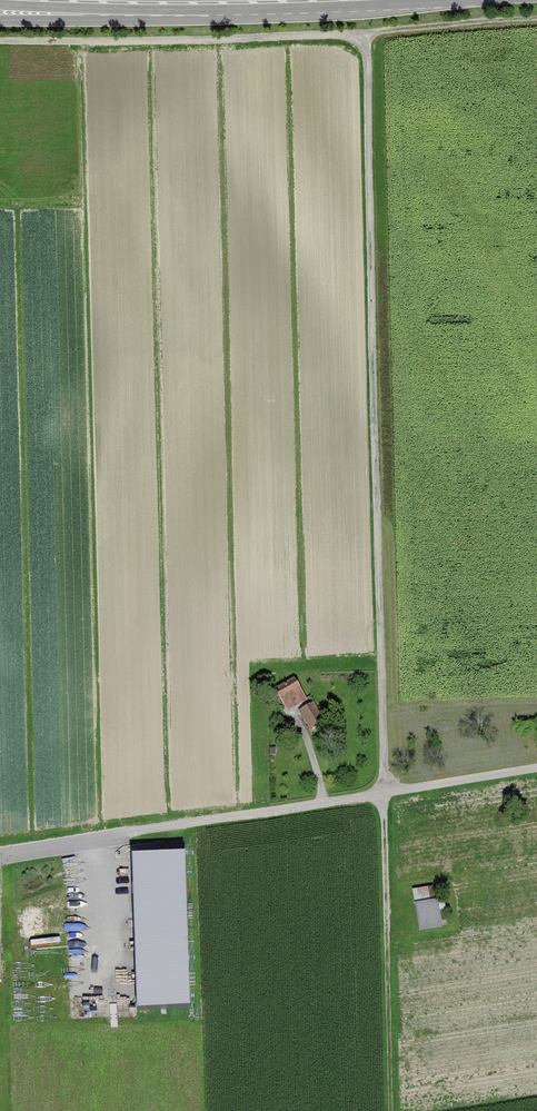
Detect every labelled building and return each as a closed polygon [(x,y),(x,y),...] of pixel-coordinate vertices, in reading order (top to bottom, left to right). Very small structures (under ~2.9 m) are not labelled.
[(294,681),(274,693),(288,717),(298,711),(307,726),(316,721),(294,681)] [(173,1018),(166,865),(95,868),(102,1022),(173,1018)] [(413,892),(419,933),(449,929),(445,902),(434,903),(432,889),(413,892)]
